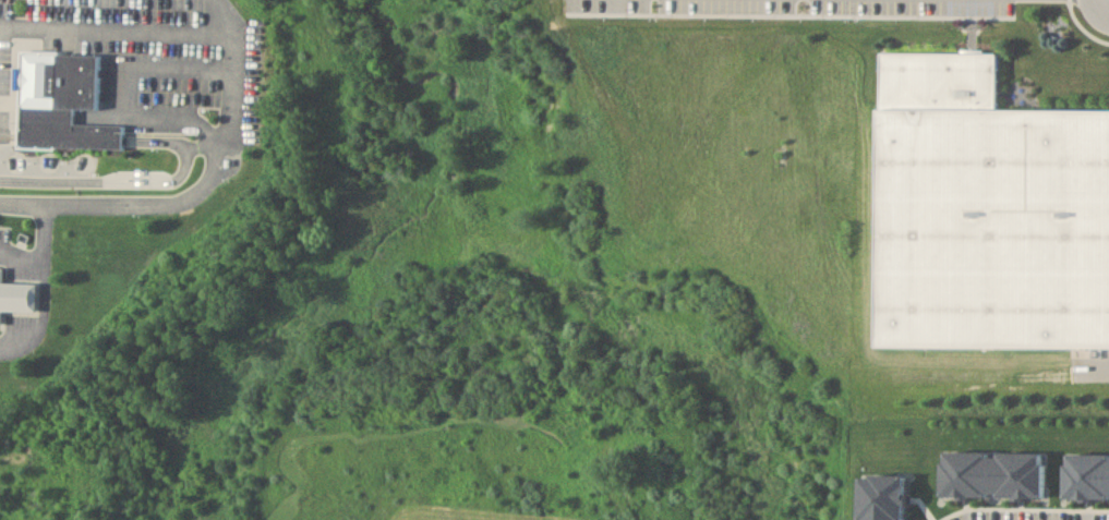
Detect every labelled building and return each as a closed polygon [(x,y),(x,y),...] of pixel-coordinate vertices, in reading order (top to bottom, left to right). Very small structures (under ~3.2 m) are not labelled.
[(871,347),(1108,346),(1108,107),(997,106),(998,50),(879,50),(878,105),(870,104),(871,347)] [(20,51),(17,136),(16,149),(123,150),(123,141),(124,124),(73,123),(74,109),(97,110),(99,55),(57,53),(57,51),(20,51)] [(1,325),(1,311),(28,312),(36,312),(37,283),(28,283),(21,283),(2,282),(3,269),(0,269),(0,325),(1,325)]
